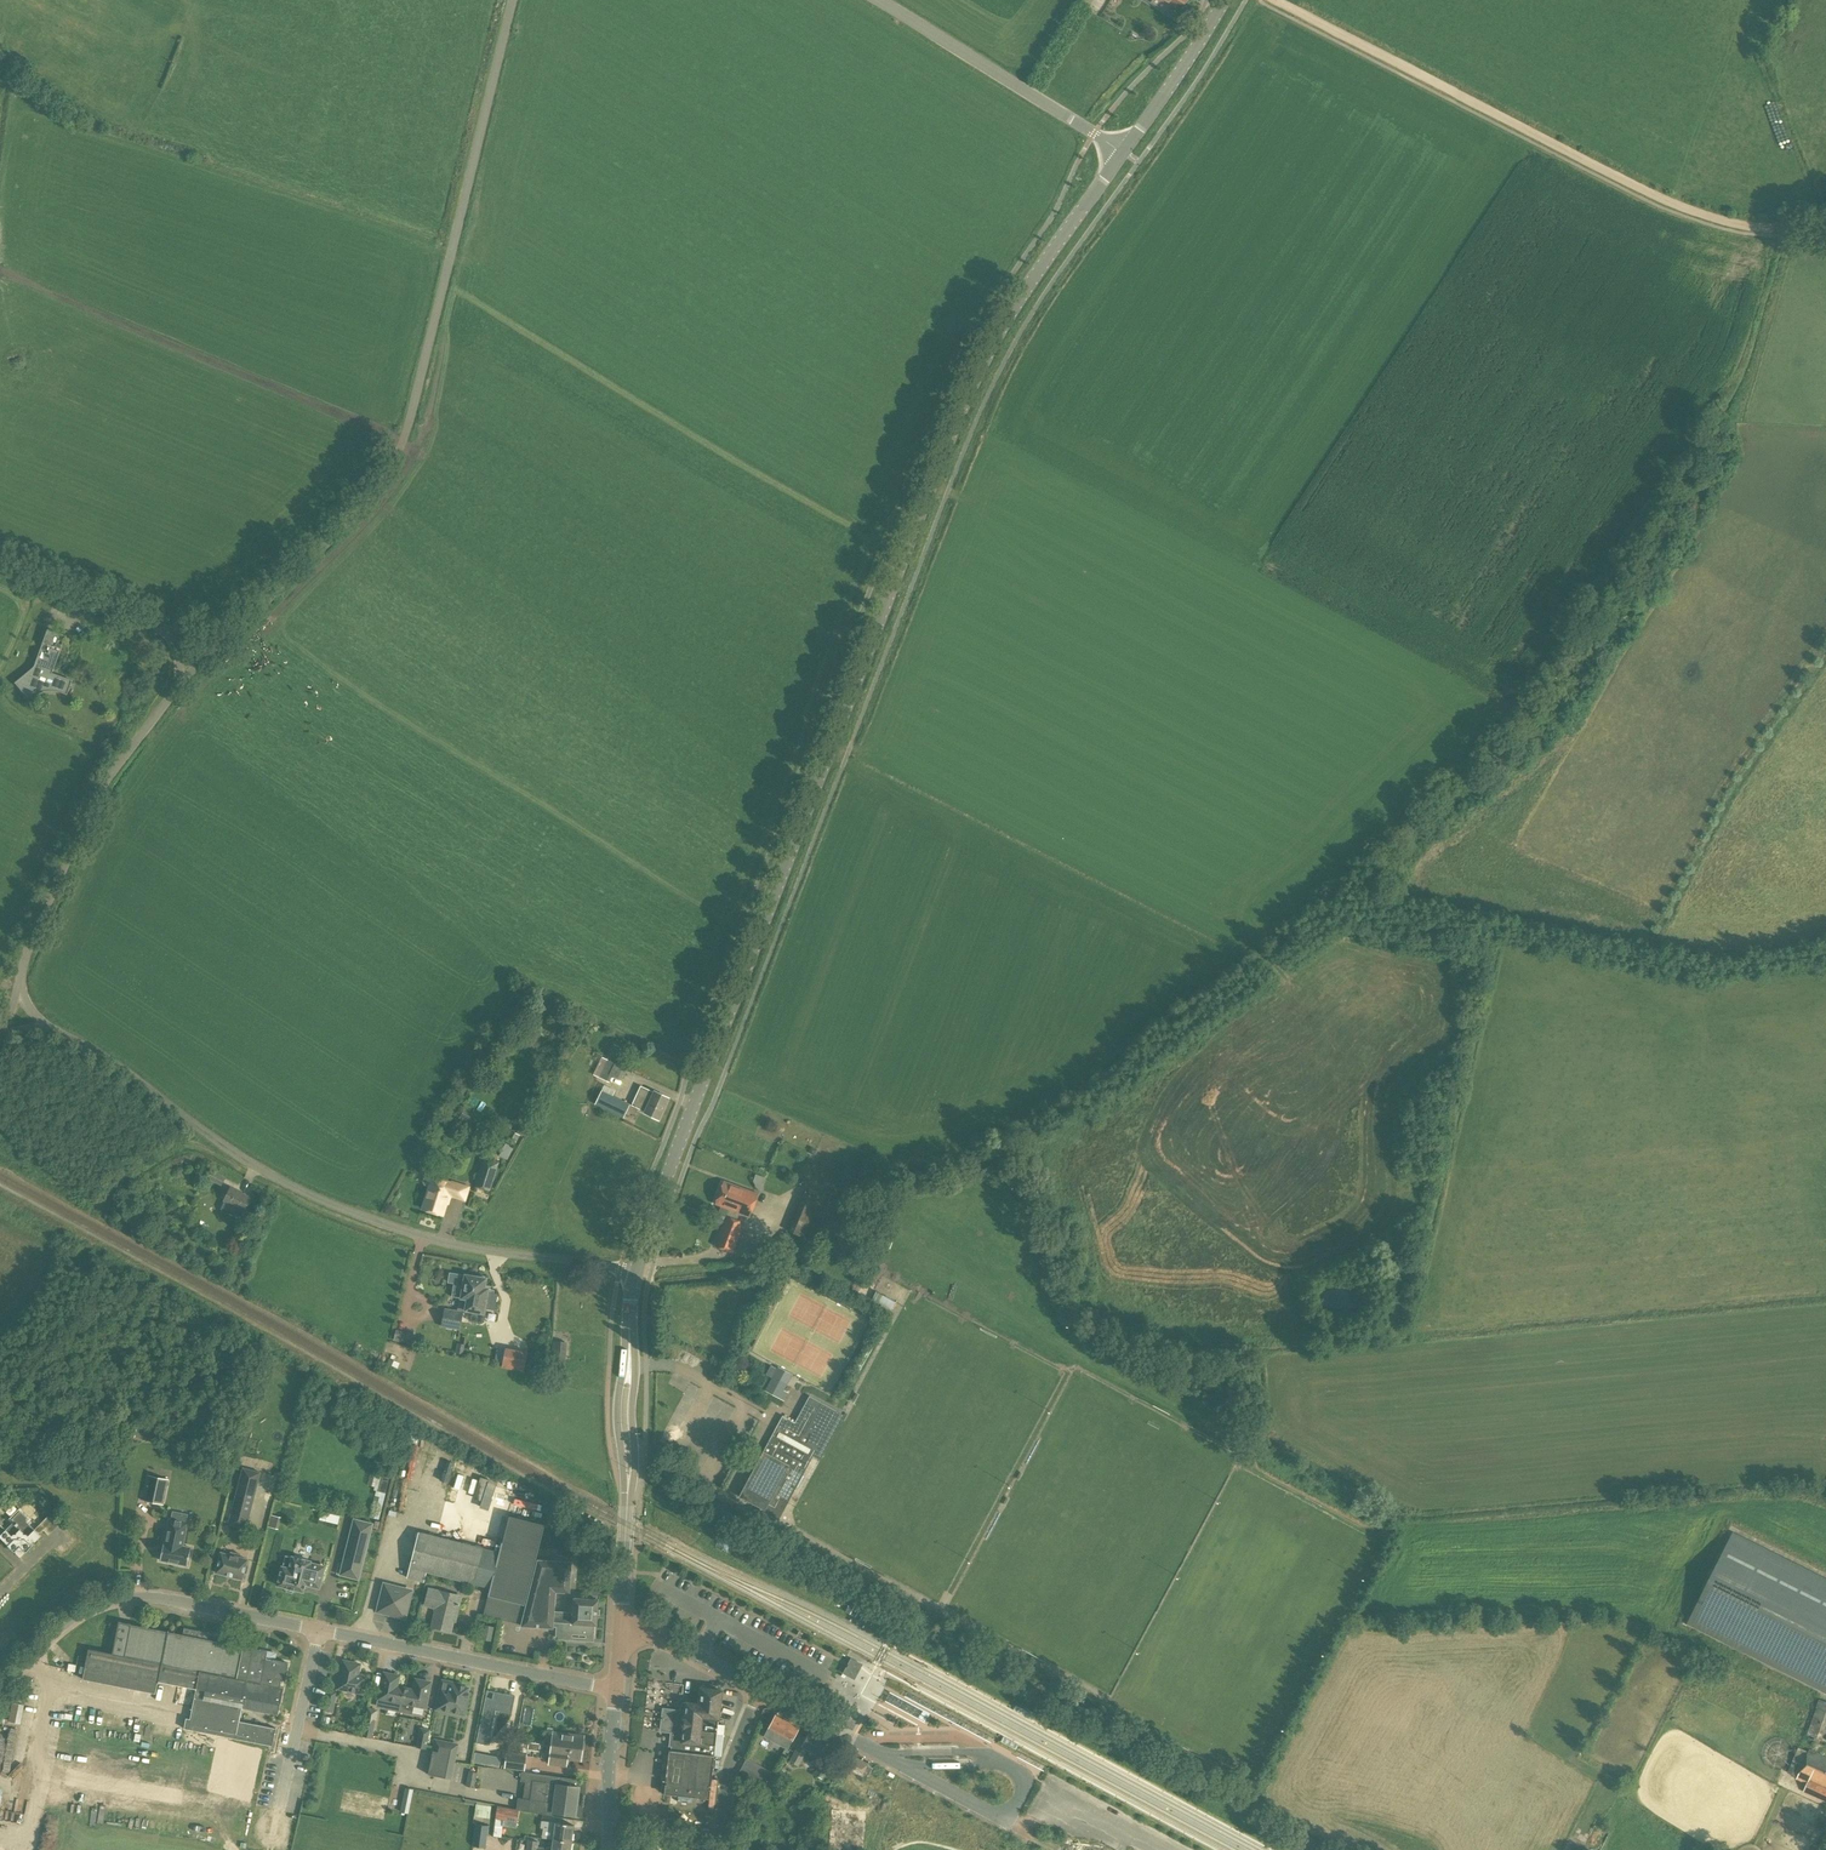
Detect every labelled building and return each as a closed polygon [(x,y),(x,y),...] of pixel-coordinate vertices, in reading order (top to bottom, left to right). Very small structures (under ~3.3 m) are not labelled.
[(1179,12),(1186,0),(1160,0),(1179,12)] [(55,676),(69,639),(51,632),(37,669),(18,685),(24,692),(30,688),(38,698),(43,694),(47,692),(52,691),(57,692),(70,696),(75,683),(55,676)] [(614,1042),(606,1058),(609,1059),(600,1076),(608,1079),(610,1075),(615,1064),(616,1062),(623,1047),(614,1042)] [(623,1118),(630,1104),(612,1095),(615,1090),(605,1085),(595,1104),(623,1118)] [(654,1092),(645,1087),(640,1085),(631,1105),(645,1111),(645,1112),(659,1118),(669,1098),(655,1091),(654,1092)] [(500,1153),(509,1157),(515,1145),(505,1141),(500,1153)] [(491,1190),(496,1170),(498,1166),(499,1161),(484,1157),(482,1162),(474,1186),(491,1190)] [(221,1185),(226,1177),(213,1170),(208,1178),(221,1185)] [(466,1201),(469,1189),(435,1179),(437,1172),(429,1170),(426,1171),(423,1181),(425,1185),(430,1186),(423,1208),(442,1214),(448,1196),(466,1201)] [(757,1172),(753,1183),(760,1186),(764,1175),(757,1172)] [(750,1216),(758,1194),(723,1181),(715,1203),(729,1208),(715,1246),(732,1252),(743,1222),(737,1220),(739,1212),(750,1216)] [(253,1224),(258,1213),(246,1207),(251,1198),(230,1187),(224,1200),(225,1201),(220,1209),(253,1224)] [(804,1238),(820,1199),(804,1192),(788,1231),(804,1238)] [(784,1251),(796,1241),(788,1232),(777,1243),(784,1251)] [(450,1272),(448,1282),(454,1283),(451,1296),(462,1298),(468,1299),(473,1300),(475,1286),(485,1288),(486,1279),(466,1275),(450,1272)] [(468,1299),(466,1309),(472,1310),(470,1321),(482,1323),(484,1321),(487,1308),(495,1310),(498,1294),(487,1292),(488,1289),(485,1288),(475,1286),(473,1300),(468,1299)] [(893,1307),(897,1300),(877,1290),(874,1297),(893,1307)] [(460,1329),(463,1312),(445,1309),(442,1326),(460,1329)] [(396,1331),(394,1339),(413,1344),(415,1335),(396,1331)] [(565,1363),(567,1342),(556,1341),(553,1362),(565,1363)] [(463,1354),(465,1344),(457,1343),(455,1351),(446,1350),(446,1353),(455,1355),(456,1352),(463,1354)] [(524,1372),(527,1351),(505,1348),(502,1368),(524,1372)] [(397,1368),(400,1362),(389,1358),(387,1363),(397,1368)] [(784,1398),(786,1393),(782,1390),(785,1384),(774,1378),(768,1390),(784,1398)] [(815,1451),(837,1411),(809,1396),(798,1416),(810,1423),(808,1428),(782,1415),(739,1496),(765,1510),(768,1503),(773,1506),(768,1514),(779,1520),(816,1451),(815,1451)] [(158,1442),(159,1428),(140,1427),(139,1440),(158,1442)] [(248,1519),(260,1472),(242,1468),(230,1515),(248,1519)] [(164,1504),(169,1479),(148,1475),(142,1500),(164,1504)] [(28,1523),(32,1519),(20,1507),(8,1519),(12,1523),(6,1529),(0,1523),(0,1533),(1,1534),(0,1535),(0,1537),(8,1545),(7,1545),(14,1552),(17,1549),(23,1549),(26,1552),(33,1545),(32,1545),(41,1536),(39,1534),(44,1530),(49,1535),(59,1525),(49,1515),(34,1529),(28,1523)] [(320,1518),(339,1523),(341,1515),(322,1510),(320,1518)] [(269,1525),(279,1527),(281,1515),(271,1513),(269,1525)] [(537,1557),(544,1527),(509,1518),(501,1548),(500,1548),(488,1595),(524,1604),(536,1557),(537,1557)] [(164,1542),(160,1560),(187,1565),(191,1548),(182,1546),(187,1523),(170,1519),(165,1542),(164,1542)] [(340,1575),(359,1579),(373,1524),(354,1519),(340,1575)] [(474,1583),(483,1548),(419,1532),(407,1577),(423,1581),(426,1571),(474,1583)] [(239,1557),(240,1554),(230,1552),(229,1555),(221,1553),(215,1572),(242,1579),(247,1559),(239,1557)] [(307,1578),(321,1582),(325,1567),(311,1563),(311,1561),(292,1557),(285,1555),(283,1567),(282,1567),(278,1585),(286,1588),(295,1591),(295,1590),(303,1592),(305,1585),(307,1578)] [(535,1564),(525,1605),(520,1626),(553,1628),(553,1626),(554,1612),(555,1592),(569,1592),(571,1566),(535,1564)] [(1711,1577),(1687,1624),(1825,1693),(1825,1634),(1711,1577)] [(404,1616),(410,1591),(385,1585),(378,1610),(404,1616)] [(456,1617),(461,1596),(428,1588),(423,1606),(435,1609),(435,1610),(432,1626),(450,1631),(454,1617),(456,1617)] [(558,1622),(557,1636),(572,1637),(572,1634),(586,1635),(586,1632),(594,1633),(595,1625),(594,1625),(594,1624),(597,1624),(598,1599),(574,1598),(573,1622),(558,1622)] [(182,1634),(168,1631),(118,1621),(112,1653),(88,1649),(82,1679),(155,1693),(158,1681),(196,1688),(190,1719),(186,1718),(184,1728),(272,1745),(275,1728),(239,1721),(242,1707),(278,1714),(283,1686),(288,1663),(266,1658),(267,1651),(215,1640),(216,1634),(183,1628),(182,1634)] [(491,1641),(494,1626),(484,1625),(482,1638),(491,1641)] [(854,1679),(863,1664),(851,1657),(843,1673),(854,1679)] [(357,1675),(359,1664),(343,1660),(341,1669),(342,1669),(341,1674),(340,1674),(337,1688),(362,1693),(366,1677),(357,1675)] [(381,1686),(377,1706),(400,1711),(405,1688),(396,1686),(398,1676),(384,1673),(382,1681),(383,1681),(382,1686),(381,1686)] [(405,1688),(400,1711),(411,1713),(412,1705),(425,1707),(427,1695),(426,1695),(428,1690),(430,1682),(415,1679),(413,1690),(405,1688)] [(467,1692),(468,1687),(464,1686),(464,1685),(449,1682),(447,1691),(440,1689),(438,1701),(437,1708),(464,1714),(468,1692),(467,1692)] [(711,1786),(722,1690),(701,1688),(699,1704),(686,1702),(686,1703),(683,1702),(680,1710),(674,1710),(670,1746),(672,1747),(672,1751),(669,1751),(664,1793),(709,1798),(710,1789),(709,1789),(709,1786),(711,1786)] [(333,1712),(337,1690),(327,1689),(323,1711),(333,1712)] [(515,1695),(494,1691),(492,1698),(485,1697),(478,1735),(490,1737),(497,1703),(513,1706),(515,1695)] [(1819,1699),(1816,1707),(1817,1707),(1807,1735),(1825,1742),(1825,1701),(1819,1699)] [(24,1705),(12,1703),(8,1722),(20,1724),(24,1705)] [(792,1739),(798,1727),(776,1715),(770,1727),(792,1739)] [(372,1738),(376,1718),(366,1716),(362,1736),(372,1738)] [(426,1749),(430,1729),(420,1727),(416,1747),(426,1749)] [(580,1759),(583,1736),(553,1732),(550,1755),(549,1765),(567,1767),(568,1758),(580,1759)] [(828,1742),(808,1732),(803,1742),(800,1740),(789,1761),(798,1766),(808,1748),(821,1755),(828,1742)] [(451,1779),(459,1744),(435,1739),(432,1751),(433,1751),(428,1774),(451,1779)] [(1799,1747),(1787,1772),(1795,1776),(1800,1764),(1803,1765),(1797,1779),(1808,1784),(1804,1791),(1825,1802),(1825,1757),(1809,1750),(1808,1752),(1799,1747)] [(525,1771),(527,1754),(506,1751),(504,1768),(525,1771)] [(475,1752),(473,1762),(487,1765),(489,1755),(475,1752)] [(872,1767),(867,1765),(868,1764),(852,1756),(846,1767),(843,1765),(839,1773),(836,1771),(827,1786),(840,1793),(843,1789),(855,1796),(867,1775),(868,1775),(872,1767)] [(477,1772),(469,1771),(466,1786),(474,1788),(477,1772)] [(525,1772),(522,1771),(521,1781),(525,1782),(532,1783),(530,1799),(523,1798),(518,1798),(517,1809),(528,1811),(553,1816),(553,1812),(574,1815),(576,1803),(579,1803),(579,1796),(577,1796),(578,1786),(573,1786),(574,1778),(525,1772)] [(401,1812),(408,1813),(413,1789),(406,1787),(401,1812)] [(496,1818),(517,1822),(519,1810),(497,1805),(496,1818)] [(554,1839),(571,1842),(573,1825),(556,1823),(554,1839)] [(486,1848),(489,1826),(476,1824),(473,1846),(486,1848)] [(571,1842),(554,1839),(553,1846),(546,1846),(546,1847),(538,1847),(539,1841),(527,1839),(526,1849),(570,1849),(571,1842)]
